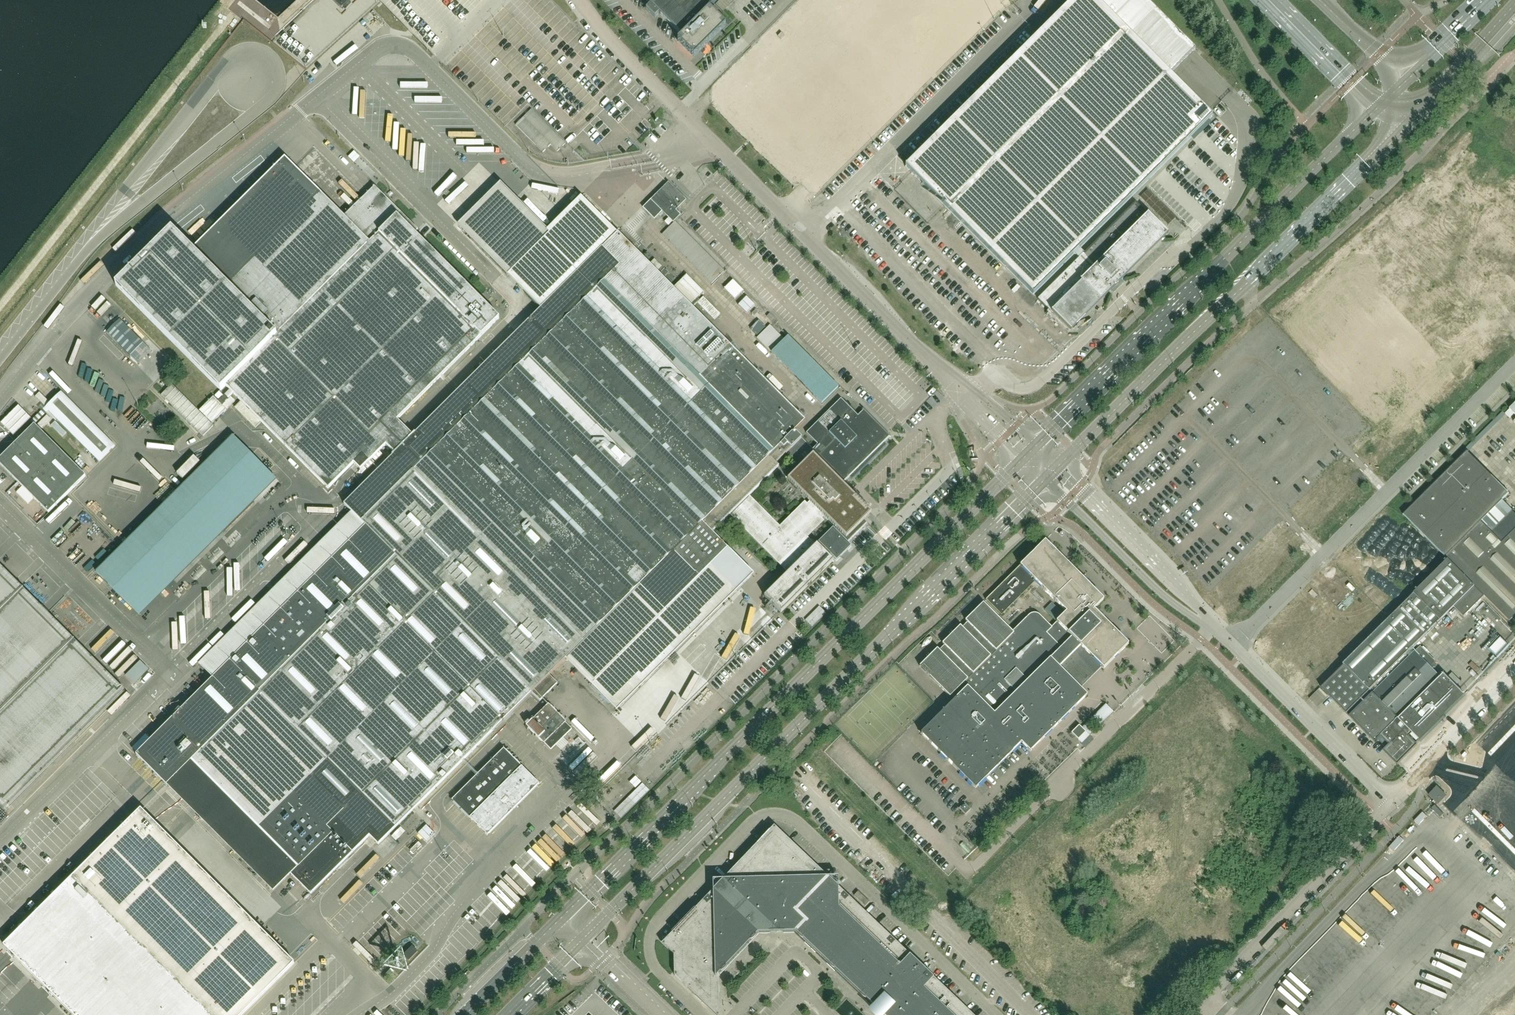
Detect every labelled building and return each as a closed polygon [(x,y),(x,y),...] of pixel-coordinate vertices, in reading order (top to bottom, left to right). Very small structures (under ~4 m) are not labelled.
[(341,9),(350,0),(332,0),(341,9)] [(718,0),(646,0),(651,5),(646,9),(655,18),(655,17),(659,13),(682,36),(709,9),(718,0)] [(1080,248),(1212,117),(1170,74),(1195,49),(1147,0),(1072,0),(905,166),(1033,295),(1074,254),(1079,258),(1084,252),(1080,248)] [(709,9),(682,36),(682,37),(678,41),(696,59),(727,27),(709,9)] [(381,27),(389,20),(385,16),(377,23),(381,27)] [(877,75),(883,69),(878,64),(873,70),(877,75)] [(1176,80),(1186,88),(1196,77),(1186,68),(1176,80)] [(1212,96),(1202,106),(1208,111),(1218,101),(1212,96)] [(516,125),(536,145),(552,130),(531,110),(516,125)] [(1190,145),(1163,170),(1185,194),(1189,190),(1199,200),(1230,172),(1222,163),(1210,174),(1193,156),(1197,152),(1190,145)] [(364,198),(344,217),(285,157),(192,250),(172,229),(116,285),(221,391),(223,388),(226,386),(328,488),(338,478),(340,477),(362,455),(369,461),(386,444),(394,453),(392,455),(392,456),(344,504),(344,505),(365,526),(212,678),(136,754),(165,784),(191,759),(259,827),(290,858),(293,861),(299,867),(297,868),(291,874),(311,894),(317,888),(369,836),(378,845),(387,836),(397,826),(436,787),(483,740),(498,726),(531,692),(540,701),(558,684),(549,675),(565,659),(640,585),(664,610),(710,565),(728,548),(724,544),(721,541),(712,532),(715,529),(718,526),(730,514),(788,572),(782,578),(780,580),(777,583),(772,587),(764,596),(771,603),(779,611),(781,613),(792,602),(833,560),(817,543),(815,545),(806,537),(823,520),(821,518),(828,512),(834,518),(833,518),(835,519),(838,522),(818,542),(829,553),(832,556),(836,560),(839,558),(851,546),(847,542),(867,522),(864,520),(871,513),(855,496),(850,492),(842,484),(849,477),(852,480),(887,446),(884,442),(890,436),(862,408),(861,409),(862,409),(856,414),(841,399),(806,433),(818,444),(813,449),(801,438),(794,431),(805,420),(692,307),(635,250),(624,239),(618,232),(602,248),(588,261),(549,300),(540,309),(531,318),(517,332),(481,367),(481,368),(412,436),(396,420),(465,352),(499,318),(406,225),(409,221),(375,187),(374,187),(373,188),(371,190),(365,196),(364,198)] [(602,248),(618,232),(580,196),(547,229),(499,182),(457,226),(540,309),(549,300),(588,261),(602,248)] [(667,188),(656,198),(661,204),(658,206),(657,207),(663,212),(668,218),(664,222),(668,226),(679,215),(675,211),(686,200),(675,189),(675,190),(672,193),(667,188)] [(1038,299),(1065,325),(1070,330),(1110,289),(1112,291),(1122,281),(1120,280),(1166,231),(1148,213),(1147,214),(1136,202),(1038,299)] [(722,272),(674,222),(661,235),(709,285),(722,272)] [(687,275),(674,288),(691,305),(704,293),(687,275)] [(732,280),(724,288),(735,299),(743,291),(732,280)] [(703,297),(697,303),(715,320),(721,315),(703,297)] [(120,320),(107,332),(130,356),(143,343),(120,320)] [(784,339),(770,325),(757,338),(771,352),(784,339)] [(839,387),(809,357),(788,336),(771,353),(822,404),(839,387)] [(171,385),(161,395),(203,437),(213,426),(171,385)] [(35,425),(48,411),(99,462),(116,446),(62,392),(50,403),(40,393),(36,397),(46,407),(17,435),(21,439),(0,459),(0,464),(49,513),(65,496),(86,476),(35,425)] [(214,397),(199,411),(212,424),(226,409),(214,397)] [(231,398),(223,406),(227,410),(235,402),(231,398)] [(240,404),(236,408),(257,428),(261,424),(240,404)] [(1505,414),(1510,418),(1514,414),(1514,415),(1514,405),(1505,414)] [(18,406),(1,423),(14,436),(31,419),(18,406)] [(131,607),(268,471),(233,436),(119,550),(110,559),(96,573),(131,607)] [(158,450),(166,446),(164,441),(156,445),(158,450)] [(169,445),(162,451),(170,459),(177,453),(169,445)] [(1510,509),(1501,500),(1508,493),(1466,451),(1403,515),(1408,520),(1514,627),(1514,504),(1510,509)] [(194,457),(177,474),(183,480),(200,463),(194,457)] [(1128,644),(1104,620),(1100,616),(1094,610),(1103,600),(1045,541),(986,600),(1002,616),(1036,582),(1066,612),(1063,615),(1056,622),(1052,627),(1040,615),(1039,615),(1039,614),(1038,614),(1037,614),(1037,613),(1036,613),(1035,613),(1034,613),(1033,613),(1032,613),(1031,613),(1031,614),(1030,614),(1029,615),(1028,616),(1012,632),(1006,626),(983,603),(965,620),(967,622),(962,627),(960,626),(942,643),(944,645),(939,650),(937,648),(919,666),(950,697),(955,692),(958,696),(945,709),(938,716),(934,720),(921,733),(975,788),(1021,743),(1028,749),(1030,752),(1032,750),(1040,742),(1044,738),(1047,735),(1065,717),(1068,714),(1071,711),(1074,708),(1077,705),(1080,702),(1087,695),(1078,686),(1099,665),(1103,669),(1128,644)] [(1465,695),(1444,674),(1440,678),(1435,673),(1430,667),(1415,652),(1412,650),(1442,621),(1455,608),(1464,618),(1485,597),(1449,561),(1344,665),(1345,666),(1322,688),(1350,717),(1375,742),(1378,739),(1399,761),(1413,747),(1420,741),(1420,742),(1446,716),(1445,715),(1465,695)] [(5,810),(125,691),(74,640),(75,639),(74,639),(23,589),(24,588),(23,588),(0,565),(0,805),(5,810)] [(1051,603),(1045,610),(1056,622),(1063,615),(1051,603)] [(760,624),(763,629),(772,623),(768,618),(760,624)] [(1499,637),(1494,642),(1488,648),(1496,657),(1498,658),(1509,646),(1499,637)] [(1421,646),(1415,652),(1430,667),(1435,673),(1441,667),(1421,646)] [(1078,740),(1086,732),(1079,725),(1071,733),(1078,740)] [(487,835),(539,784),(504,748),(452,800),(487,835)] [(1446,796),(1436,787),(1429,795),(1438,804),(1446,796)] [(971,809),(965,803),(959,808),(965,814),(971,809)] [(4,945),(73,1014),(242,1014),(294,963),(141,809),(25,924),(16,934),(4,945)] [(786,837),(774,826),(674,931),(662,943),(672,953),(674,955),(674,975),(707,1006),(716,1014),(719,1014),(718,974),(758,933),(795,932),(875,1008),(872,1011),(873,1012),(875,1014),(882,1014),(883,1014),(972,1014),(786,837)] [(869,902),(858,891),(854,895),(865,906),(869,902)] [(409,961),(418,952),(412,946),(403,956),(409,961)]
